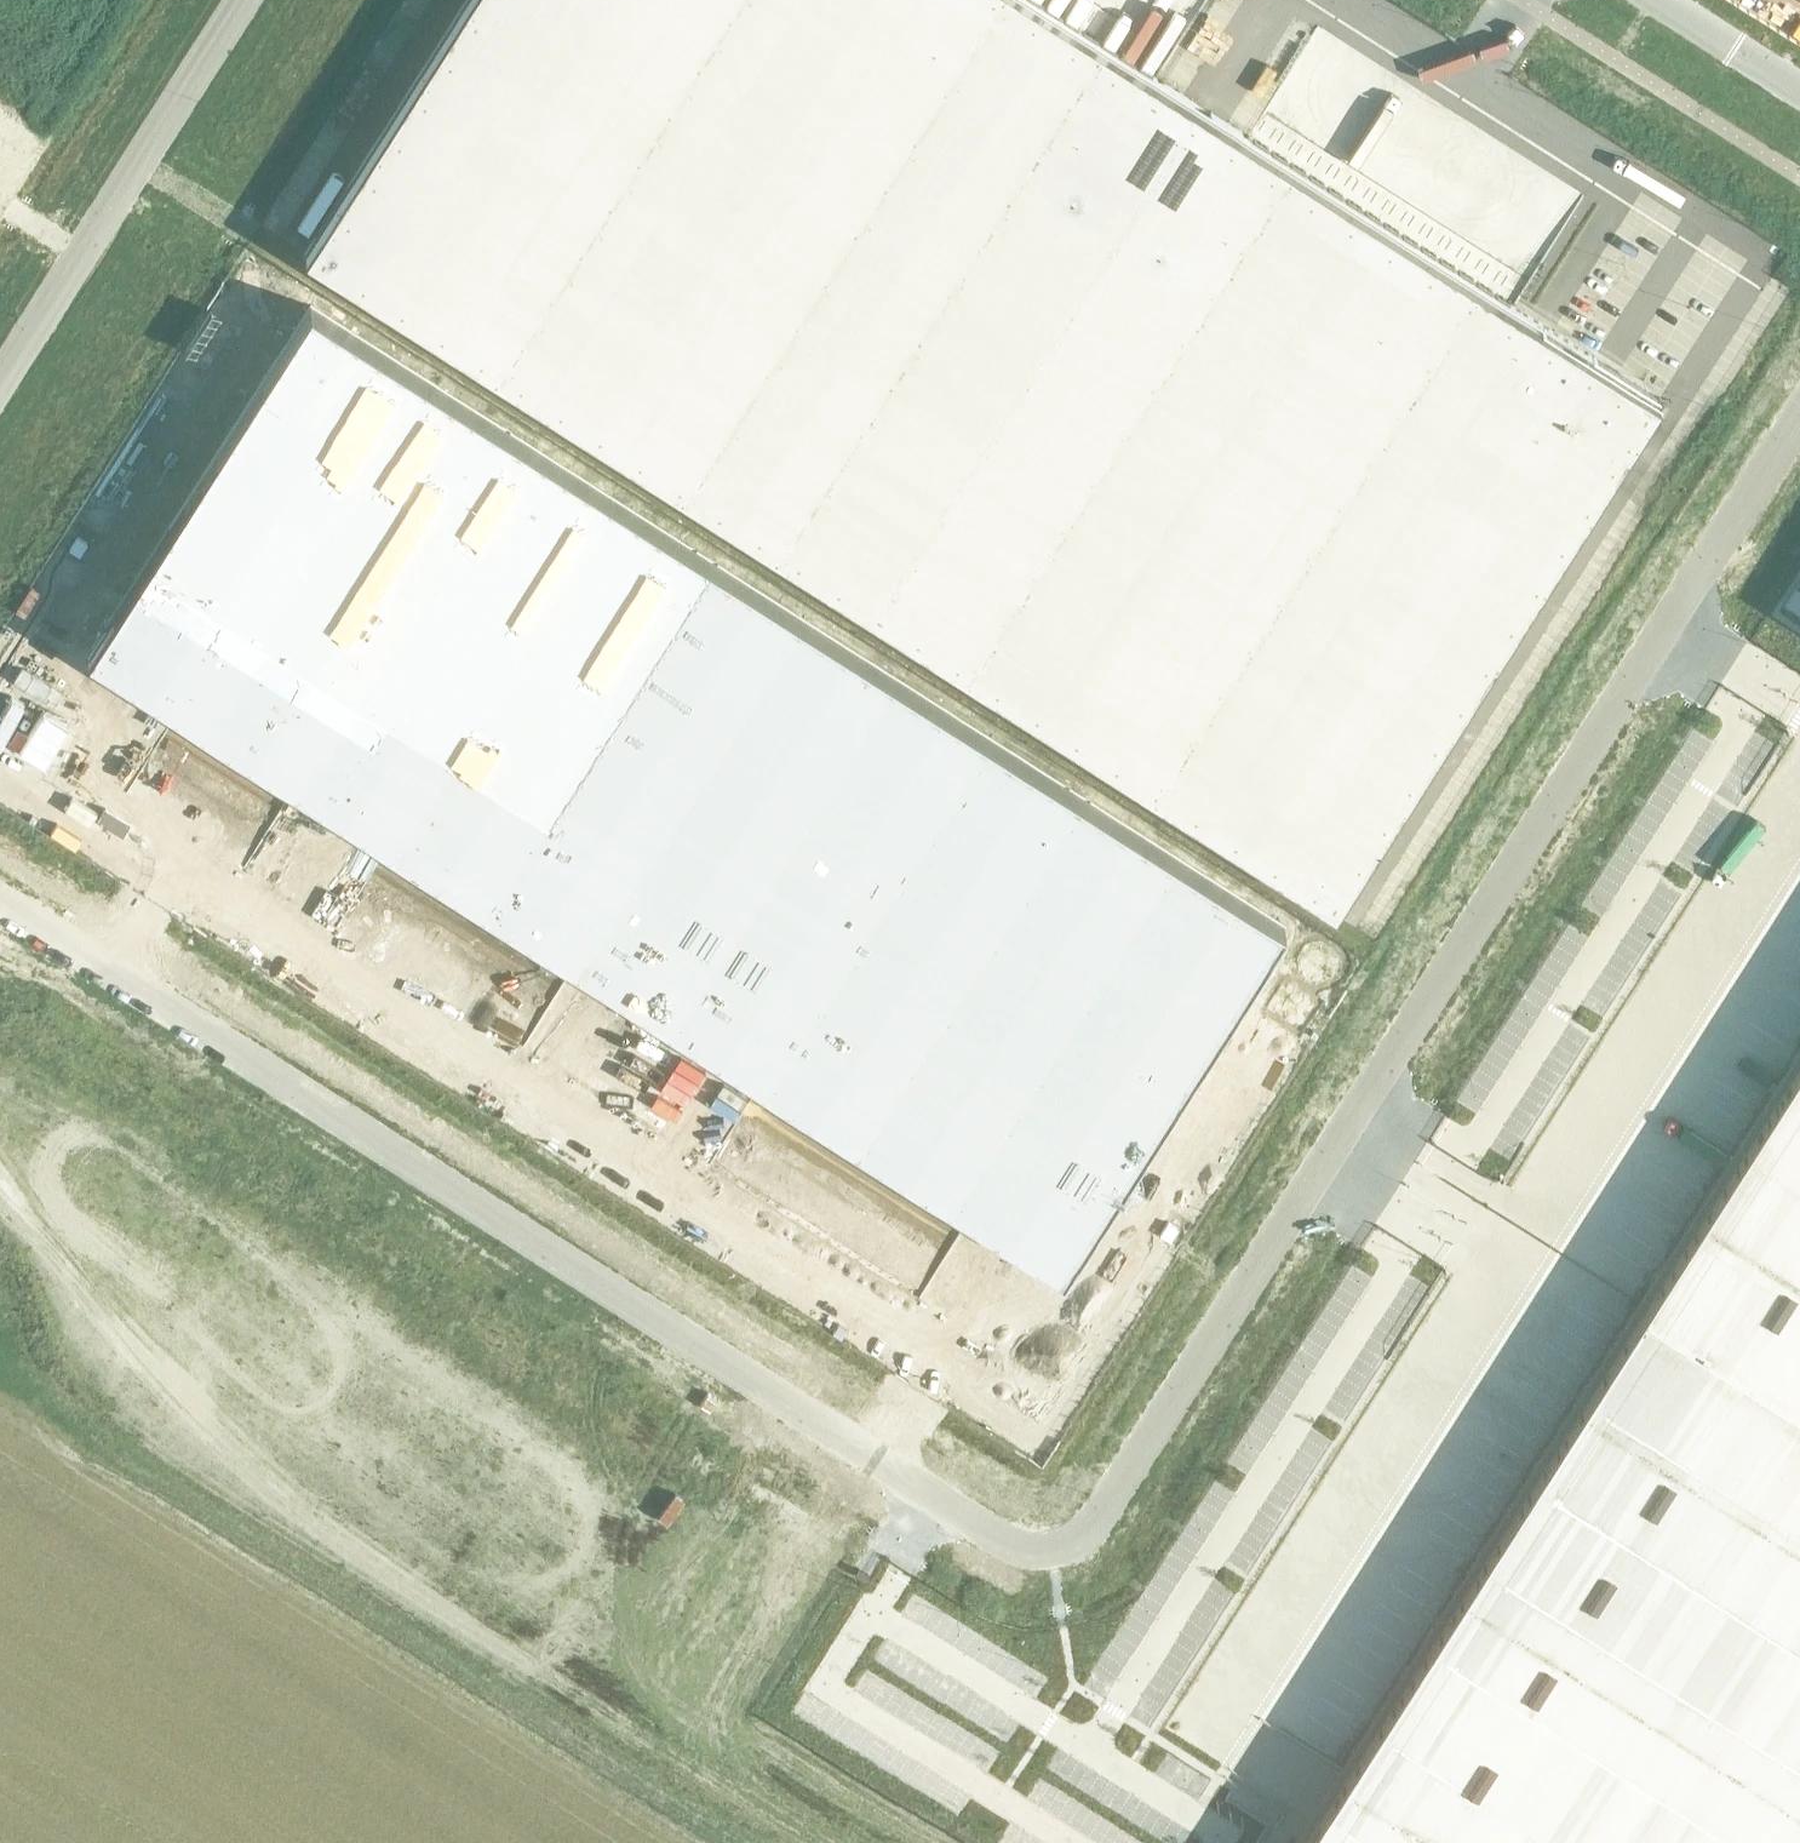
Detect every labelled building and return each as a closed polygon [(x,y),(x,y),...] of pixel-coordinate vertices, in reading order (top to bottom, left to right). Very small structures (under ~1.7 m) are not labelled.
[(305,253),(1335,909),(1660,398),(1035,0),(466,0),(305,253)] [(311,304),(88,654),(1063,1275),(1285,925),(311,304)] [(1641,1303),(1799,1404),(1799,1053),(1641,1303)] [(1641,1303),(1296,1842),(1799,1842),(1799,1404),(1641,1303)]
